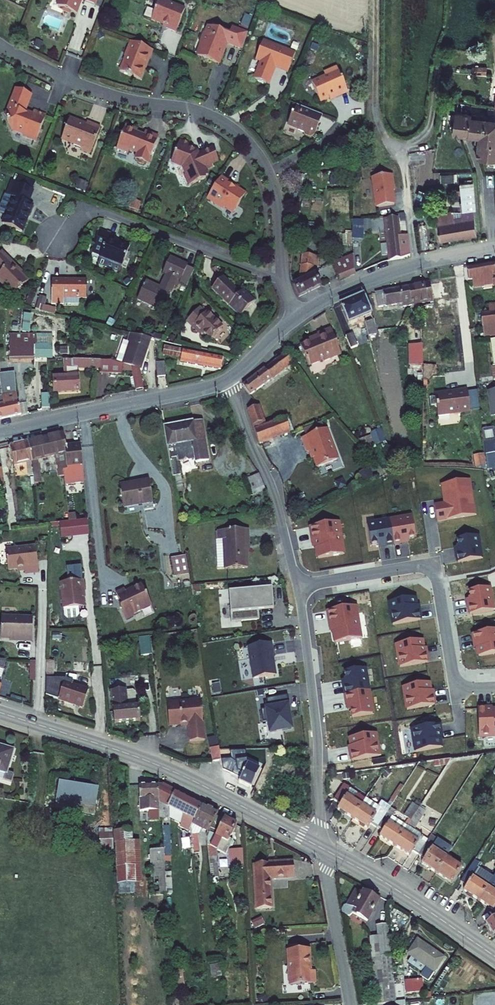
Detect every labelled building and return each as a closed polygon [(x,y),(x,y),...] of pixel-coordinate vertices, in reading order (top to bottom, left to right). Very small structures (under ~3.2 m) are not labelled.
[(64,6),(68,8),(69,10),(74,13),(76,11),(81,12),(81,13),(82,13),(83,12),(84,11),(85,8),(85,7),(85,6),(84,5),(83,5),(85,0),(66,0),(64,6)] [(182,30),(191,7),(173,0),(164,0),(161,9),(155,7),(153,8),(152,12),(150,11),(148,14),(150,17),(156,19),(157,17),(175,25),(174,27),(182,30)] [(233,45),(232,44),(234,39),(250,46),(256,31),(240,25),(238,31),(222,24),(219,31),(212,29),(208,39),(210,40),(206,50),(208,50),(212,59),(220,56),(227,58),(233,45)] [(301,50),(269,38),(261,58),(266,60),(260,78),(261,78),(261,80),(270,84),(272,84),(272,83),(274,83),(280,66),(282,62),(288,64),(287,68),(294,71),(301,50)] [(159,48),(137,40),(131,55),(132,56),(126,70),(146,78),(153,61),(154,61),(159,48)] [(340,95),(353,89),(343,66),(341,66),(338,65),(332,68),(331,71),(328,72),(329,73),(317,79),(325,99),(340,93),(340,95)] [(32,135),(42,140),(51,115),(39,110),(38,113),(30,110),(36,94),(22,88),(16,105),(17,105),(16,107),(18,111),(11,113),(18,127),(30,132),(32,135)] [(323,119),(324,119),(327,112),(302,102),(298,111),(297,110),(293,121),(303,125),(302,126),(310,130),(309,131),(315,133),(320,131),(322,126),(321,124),(323,119)] [(474,113),(458,112),(456,133),(472,135),(474,113)] [(490,115),(474,113),(472,135),(487,136),(488,136),(489,119),(490,115)] [(97,149),(106,126),(92,120),(91,125),(85,123),(84,121),(75,117),(67,137),(78,141),(80,144),(86,146),(88,149),(94,152),(97,149)] [(489,119),(488,136),(487,136),(487,141),(494,142),(494,120),(489,119)] [(151,161),(153,162),(163,136),(150,130),(148,134),(141,131),(142,129),(130,125),(122,147),(133,152),(134,149),(142,152),(140,157),(142,158),(143,161),(148,163),(151,161)] [(195,142),(184,138),(175,161),(187,165),(190,174),(189,174),(192,181),(195,183),(210,177),(209,175),(212,174),(209,167),(217,164),(216,163),(223,160),(218,147),(204,152),(203,149),(201,148),(199,149),(194,146),(195,142)] [(487,141),(482,140),(480,157),(494,158),(494,142),(487,141)] [(376,202),(393,200),(391,186),(394,185),(392,170),(373,172),(376,202)] [(226,174),(211,196),(228,208),(229,205),(238,211),(248,197),(249,194),(249,190),(241,185),(240,185),(239,185),(238,185),(238,186),(234,183),(236,180),(226,174)] [(447,212),(438,213),(443,238),(479,232),(475,210),(478,209),(479,179),(465,180),(466,208),(468,208),(469,214),(456,216),(455,208),(447,209),(447,212)] [(38,188),(16,180),(6,208),(12,211),(8,220),(29,228),(39,201),(34,199),(38,188)] [(400,213),(389,213),(393,256),(405,255),(403,235),(400,213)] [(356,215),(357,235),(365,235),(364,215),(356,215)] [(120,231),(104,224),(94,246),(103,250),(100,257),(121,267),(124,261),(125,261),(133,242),(118,236),(120,231)] [(410,234),(403,235),(405,255),(412,252),(410,234)] [(0,272),(0,277),(16,292),(31,277),(14,260),(17,258),(5,246),(0,252),(0,266),(3,269),(0,272)] [(302,278),(296,281),(300,292),(322,283),(318,272),(314,273),(317,251),(305,250),(302,278)] [(194,263),(175,254),(168,270),(172,272),(165,285),(151,278),(142,297),(168,309),(181,280),(185,282),(189,273),(193,265),(194,263)] [(357,254),(337,262),(343,278),(357,273),(357,254)] [(201,268),(193,265),(189,273),(197,276),(201,268)] [(478,280),(483,280),(484,286),(493,285),(493,289),(494,288),(494,265),(477,268),(478,280)] [(228,275),(216,287),(244,314),(259,299),(247,288),(244,291),(228,275)] [(90,277),(54,276),(54,301),(66,301),(66,294),(90,294),(90,277)] [(441,298),(446,323),(462,322),(460,299),(468,297),(466,277),(449,279),(449,281),(437,281),(441,298)] [(427,301),(441,298),(437,281),(415,287),(419,305),(427,303),(427,301)] [(412,307),(419,305),(415,287),(385,295),(388,308),(410,303),(412,307)] [(347,304),(355,324),(378,316),(370,295),(347,304)] [(47,298),(40,296),(37,307),(43,309),(47,298)] [(203,308),(193,318),(200,324),(202,322),(218,336),(228,325),(213,310),(209,314),(203,308)] [(374,324),(374,325),(376,338),(383,337),(381,320),(374,324)] [(368,325),(371,344),(377,343),(376,338),(374,325),(368,325)] [(306,344),(314,363),(327,358),(328,361),(346,354),(336,327),(322,332),(324,338),(306,344)] [(353,336),(358,350),(365,347),(359,333),(353,336)] [(62,334),(48,335),(48,339),(49,339),(49,343),(62,342),(62,334)] [(146,369),(156,339),(140,335),(136,349),(129,346),(123,362),(130,364),(139,367),(146,369)] [(48,339),(36,340),(37,358),(63,357),(62,342),(49,343),(49,339),(48,339)] [(12,343),(10,343),(10,359),(37,358),(36,340),(12,340),(12,343)] [(417,345),(416,365),(429,365),(429,345),(417,345)] [(187,349),(171,346),(170,354),(186,357),(187,349)] [(232,356),(192,349),(191,350),(190,357),(189,361),(230,369),(232,356)] [(249,385),(256,395),(301,365),(294,355),(249,385)] [(67,378),(55,378),(55,392),(79,391),(78,378),(75,378),(75,368),(103,367),(103,370),(125,378),(128,372),(130,364),(123,362),(118,360),(102,359),(81,360),(81,358),(66,359),(67,378)] [(172,360),(164,361),(166,376),(173,375),(172,360)] [(139,367),(130,364),(128,372),(141,377),(139,367)] [(146,369),(139,367),(141,377),(144,390),(152,388),(146,369)] [(469,413),(477,412),(474,390),(460,392),(460,393),(454,394),(454,393),(442,394),(445,418),(456,416),(459,414),(462,416),(467,415),(469,413)] [(0,407),(0,422),(22,418),(18,394),(11,396),(11,392),(5,393),(6,397),(3,397),(5,406),(0,407)] [(50,396),(41,396),(41,410),(51,410),(50,396)] [(275,438),(271,425),(265,404),(254,408),(264,441),(275,438)] [(275,438),(295,431),(291,419),(271,425),(275,438)] [(217,461),(210,421),(170,429),(180,479),(188,477),(183,455),(201,451),(204,464),(217,461)] [(320,467),(340,460),(329,429),(305,437),(310,452),(314,450),(320,467)] [(62,456),(64,456),(62,445),(60,437),(43,441),(47,460),(55,458),(56,474),(60,473),(63,465),(62,456)] [(29,464),(47,460),(43,441),(25,446),(29,464)] [(62,483),(83,481),(79,443),(62,445),(64,456),(62,456),(63,465),(60,473),(62,483)] [(31,478),(29,464),(25,446),(7,450),(12,469),(24,466),(25,479),(31,478)] [(9,491),(7,470),(1,471),(0,470),(0,491),(9,491)] [(247,480),(253,492),(265,486),(259,475),(247,480)] [(157,482),(136,484),(137,496),(158,493),(157,482)] [(469,499),(466,482),(442,487),(446,505),(437,507),(440,523),(476,515),(473,498),(469,499)] [(127,486),(130,506),(159,502),(158,493),(137,496),(136,484),(127,486)] [(412,516),(390,520),(394,543),(416,539),(412,516)] [(394,543),(390,520),(367,524),(371,547),(394,543)] [(339,522),(309,527),(313,548),(316,548),(318,558),(344,554),(339,522)] [(65,528),(67,545),(89,542),(86,525),(65,528)] [(221,541),(220,570),(228,570),(228,571),(251,572),(252,534),(223,533),(222,541),(221,541)] [(481,557),(476,536),(456,540),(460,561),(481,557)] [(10,551),(13,571),(30,568),(31,575),(44,573),(40,546),(10,551)] [(178,559),(180,573),(188,572),(188,576),(196,575),(193,556),(178,559)] [(89,581),(67,583),(70,617),(73,619),(82,618),(85,615),(84,608),(90,607),(88,590),(90,589),(89,581)] [(151,613),(161,609),(152,588),(136,595),(135,591),(126,595),(132,608),(129,609),(134,621),(151,614),(151,613)] [(493,611),(489,588),(469,592),(473,614),(493,611)] [(270,590),(227,593),(231,622),(259,621),(257,609),(272,608),(270,590)] [(414,597),(389,602),(393,625),(418,620),(414,597)] [(358,606),(326,611),(329,632),(333,631),(335,643),(363,638),(358,606)] [(5,621),(6,641),(22,641),(23,644),(36,644),(36,620),(5,621)] [(474,635),(478,657),(494,654),(494,631),(474,635)] [(148,638),(150,655),(160,654),(158,637),(148,638)] [(421,640),(396,645),(400,667),(426,663),(421,640)] [(276,676),(270,644),(248,648),(253,680),(276,676)] [(1,667),(6,669),(8,662),(0,662),(0,672),(1,667)] [(361,667),(339,671),(350,729),(372,725),(361,667)] [(429,682),(404,687),(408,709),(434,704),(429,682)] [(96,694),(73,687),(68,703),(90,711),(96,694)] [(118,693),(122,725),(148,723),(146,709),(144,709),(143,694),(141,693),(135,694),(135,691),(118,693)] [(289,714),(286,697),(266,701),(268,710),(262,711),(265,736),(288,731),(284,716),(289,714)] [(195,743),(210,742),(206,702),(172,705),(174,728),(193,726),(195,743)] [(479,713),(479,740),(494,740),(494,713),(479,713)] [(441,748),(437,725),(411,729),(415,753),(441,748)] [(379,735),(353,740),(356,763),(383,758),(379,735)] [(8,780),(19,748),(8,745),(6,749),(0,747),(0,777),(8,780)] [(227,759),(224,746),(215,748),(218,761),(227,759)] [(247,749),(247,760),(254,759),(253,752),(258,751),(258,748),(247,749)] [(272,748),(272,756),(280,756),(280,748),(272,748)] [(254,759),(243,781),(254,786),(265,765),(254,759)] [(61,775),(60,793),(100,797),(101,778),(61,775)] [(156,811),(159,885),(168,885),(167,860),(172,860),(172,857),(172,843),(171,828),(171,820),(168,820),(167,803),(166,782),(147,783),(149,811),(156,811)] [(209,804),(166,782),(167,803),(174,806),(190,814),(189,827),(200,833),(200,827),(201,822),(209,804)] [(348,785),(336,802),(343,807),(341,811),(354,820),(368,799),(354,790),(355,789),(348,785)] [(389,813),(368,799),(354,820),(368,829),(371,824),(379,829),(389,813)] [(225,813),(209,804),(201,822),(217,830),(221,821),(225,813)] [(406,824),(389,813),(379,829),(387,835),(384,840),(398,848),(422,811),(417,807),(406,824)] [(428,815),(422,811),(398,848),(411,857),(414,853),(421,857),(432,841),(417,831),(428,815)] [(226,824),(221,821),(217,830),(215,835),(219,838),(222,834),(235,842),(235,857),(245,857),(245,841),(235,836),(241,822),(231,816),(226,824)] [(117,829),(118,842),(121,842),(137,841),(136,828),(117,829)] [(434,838),(432,841),(421,857),(429,862),(425,867),(439,876),(449,861),(455,851),(434,838)] [(121,842),(123,887),(139,886),(139,882),(146,882),(144,841),(137,841),(121,842)] [(259,861),(263,904),(279,903),(277,876),(299,874),(298,859),(259,861)] [(463,870),(449,861),(439,876),(453,885),(463,870)] [(463,885),(470,889),(467,894),(481,904),(494,883),(494,879),(483,871),(485,867),(478,862),(463,885)] [(481,904),(494,913),(494,912),(494,883),(481,904)] [(159,885),(160,893),(169,892),(168,885),(159,885)] [(345,906),(347,914),(351,917),(359,915),(369,921),(383,899),(368,890),(365,894),(360,891),(350,905),(345,906)] [(384,989),(386,1002),(406,999),(395,926),(385,927),(388,950),(394,988),(384,989)] [(419,936),(410,951),(415,954),(411,960),(424,968),(428,963),(437,970),(447,955),(419,936)] [(289,938),(290,946),(301,945),(301,937),(289,938)] [(290,946),(293,981),(319,978),(318,967),(313,967),(312,945),(301,945),(290,946)] [(378,951),(384,989),(394,988),(388,950),(378,951)] [(407,982),(408,992),(437,988),(436,978),(407,982)]
